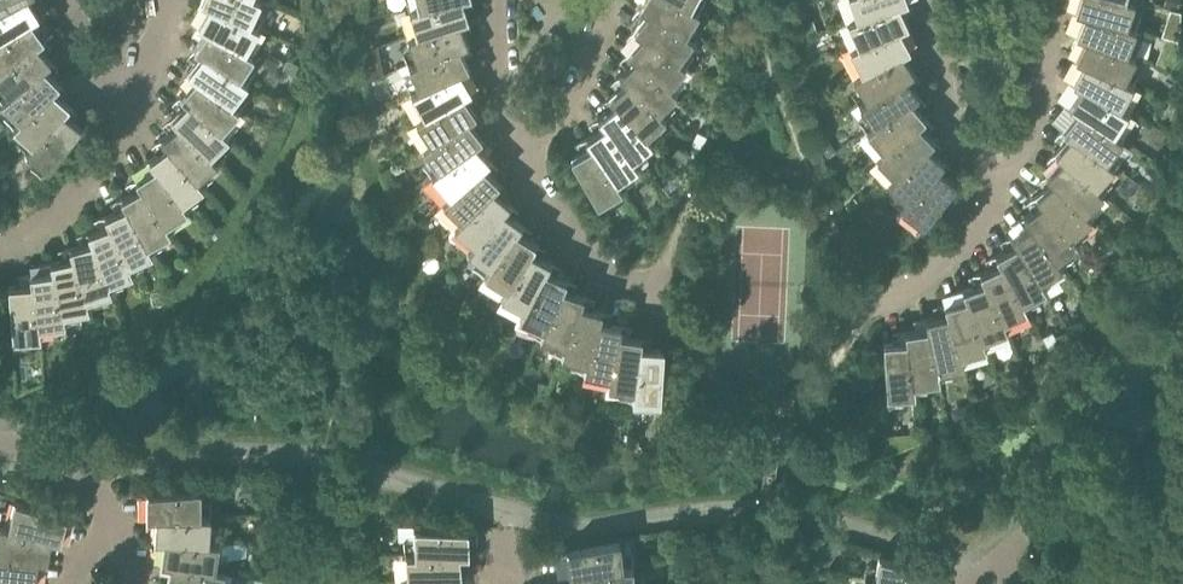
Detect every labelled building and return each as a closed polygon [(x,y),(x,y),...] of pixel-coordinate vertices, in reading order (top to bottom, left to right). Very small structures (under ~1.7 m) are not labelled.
[(30,17),(38,12),(31,0),(13,0),(0,7),(0,36),(30,17)] [(257,0),(204,0),(210,2),(247,20),(257,0)] [(461,0),(439,0),(420,5),(410,7),(418,32),(458,19),(467,16),(461,0)] [(696,8),(687,4),(680,0),(641,0),(639,4),(647,9),(682,30),(696,8)] [(859,15),(898,1),(899,0),(854,0),(859,15)] [(1130,0),(1077,0),(1075,7),(1084,10),(1123,23),(1130,0)] [(845,34),(852,46),(861,42),(898,25),(907,21),(898,1),(859,15),(850,18),(855,29),(845,34)] [(243,47),(256,24),(247,20),(210,2),(199,22),(207,27),(243,47)] [(647,9),(634,27),(642,33),(675,57),(690,36),(682,30),(647,9)] [(1084,10),(1076,31),(1085,35),(1123,50),(1133,26),(1123,23),(1084,10)] [(2,65),(36,41),(44,35),(30,17),(0,36),(0,62),(2,65)] [(466,40),(458,19),(418,32),(409,35),(419,59),(457,44),(466,40)] [(798,27),(801,35),(815,30),(812,20),(800,23),(801,26),(798,27)] [(909,45),(898,25),(861,42),(852,46),(864,69),(900,50),(909,45)] [(237,74),(251,52),(243,47),(207,27),(194,46),(203,51),(237,74)] [(362,36),(362,48),(375,44),(371,33),(362,36)] [(666,83),(683,63),(675,57),(642,33),(627,50),(635,56),(666,83)] [(1085,35),(1075,55),(1084,59),(1121,77),(1132,53),(1123,50),(1085,35)] [(36,41),(2,65),(0,67),(0,78),(11,91),(43,65),(50,58),(36,41)] [(364,81),(384,73),(378,44),(363,49),(364,81)] [(406,79),(413,91),(422,87),(459,68),(467,64),(457,44),(419,59),(410,63),(416,75),(406,79)] [(912,69),(900,50),(864,69),(855,74),(869,96),(904,74),(912,69)] [(229,100),(245,79),(237,74),(203,51),(189,69),(196,75),(229,100)] [(656,108),(674,89),(666,83),(635,56),(619,73),(626,79),(656,108)] [(1117,104),(1130,81),(1121,77),(1084,59),(1072,79),(1081,84),(1117,104)] [(11,91),(4,98),(22,116),(52,88),(59,81),(43,65),(11,91)] [(410,106),(418,118),(426,113),(462,93),(470,88),(459,68),(422,87),(413,91),(419,101),(410,106)] [(918,92),(904,74),(869,96),(861,101),(877,122),(910,98),(918,92)] [(219,126),(237,106),(229,100),(196,75),(181,92),(189,98),(219,126)] [(626,79),(609,95),(616,102),(643,132),(663,115),(656,108),(626,79)] [(1111,131),(1125,109),(1117,104),(1081,84),(1068,103),(1076,108),(1111,131)] [(69,103),(52,88),(22,116),(15,123),(35,141),(62,110),(69,103)] [(474,111),(462,93),(426,113),(418,118),(432,140),(466,117),(474,111)] [(172,114),(179,121),(208,150),(227,132),(219,126),(189,98),(172,114)] [(925,115),(910,98),(877,122),(869,128),(886,148),(917,121),(925,115)] [(630,156),(650,139),(643,132),(616,102),(598,116),(604,123),(630,156)] [(1103,157),(1119,136),(1111,131),(1076,108),(1063,126),(1070,132),(1103,157)] [(73,118),(62,110),(35,141),(28,148),(37,155),(48,163),(42,171),(43,172),(81,124),(73,118)] [(480,135),(466,117),(432,140),(424,146),(441,166),(473,141),(480,135)] [(195,174),(215,157),(208,150),(179,121),(162,136),(168,143),(195,174)] [(878,154),(886,163),(879,170),(889,180),(896,173),(926,144),(933,138),(917,121),(886,148),(878,154)] [(614,178),(636,163),(630,156),(604,123),(585,136),(591,144),(614,178)] [(697,131),(691,143),(701,148),(707,135),(697,131)] [(1093,182),(1111,163),(1103,157),(1070,132),(1055,149),(1063,155),(1093,182)] [(822,142),(818,145),(826,156),(828,155),(837,149),(829,137),(822,142)] [(433,172),(443,183),(434,189),(443,198),(450,192),(481,164),(488,157),(473,141),(441,166),(433,172)] [(180,197),(201,182),(195,174),(168,143),(150,156),(156,164),(180,197)] [(614,202),(610,192),(619,186),(614,178),(591,144),(571,156),(601,208),(614,202)] [(943,159),(926,144),(896,173),(889,180),(899,189),(892,197),(903,205),(937,167),(943,159)] [(1063,155),(1046,171),(1053,178),(1082,207),(1101,189),(1093,182),(1063,155)] [(156,164),(137,176),(142,185),(164,219),(186,205),(180,197),(156,164)] [(443,198),(462,216),(491,186),(497,179),(481,164),(450,192),(443,198)] [(918,229),(955,181),(937,167),(903,205),(922,220),(916,228),(918,229)] [(1036,193),(1042,200),(1069,231),(1075,239),(1086,231),(1079,222),(1089,214),(1082,207),(1053,178),(1036,193)] [(142,185),(122,195),(126,204),(146,240),(169,228),(164,219),(142,185)] [(508,201),(491,186),(462,216),(455,223),(476,240),(502,208),(508,201)] [(1054,254),(1075,239),(1069,231),(1042,200),(1024,213),(1030,221),(1054,254)] [(127,259),(151,249),(146,240),(126,204),(106,213),(110,222),(127,259)] [(520,222),(502,208),(476,240),(469,248),(491,263),(515,229),(520,222)] [(1030,221),(1011,233),(1016,241),(1038,276),(1060,262),(1054,254),(1030,221)] [(106,277),(131,268),(127,259),(110,222),(89,230),(92,239),(106,277)] [(216,224),(208,230),(214,239),(223,233),(216,224)] [(406,232),(412,244),(422,239),(417,227),(406,232)] [(534,241),(515,229),(491,263),(485,271),(507,284),(529,249),(534,241)] [(92,239),(70,245),(73,255),(85,294),(110,287),(106,277),(92,239)] [(1020,297),(1043,284),(1038,276),(1016,241),(996,252),(1000,261),(1020,297)] [(549,260),(529,249),(507,284),(502,293),(525,305),(545,268),(549,260)] [(62,309),(87,303),(85,294),(73,255),(51,259),(53,269),(62,309)] [(980,270),(984,279),(1005,325),(1018,319),(1014,310),(1025,305),(1020,297),(1000,261),(980,270)] [(565,278),(545,268),(525,305),(521,314),(545,324),(561,286),(565,278)] [(53,269),(30,272),(32,282),(38,322),(64,319),(62,309),(53,269)] [(963,287),(966,296),(984,343),(996,339),(993,330),(1005,325),(984,279),(963,287)] [(9,283),(13,344),(15,344),(14,334),(28,333),(39,332),(38,322),(32,282),(18,283),(9,283)] [(545,324),(541,333),(566,342),(580,303),(583,294),(561,286),(545,324)] [(966,296),(944,302),(947,311),(959,351),(961,360),(975,356),(972,347),(984,343),(966,296)] [(562,351),(588,358),(599,318),(601,309),(580,303),(566,342),(562,351)] [(936,366),(961,360),(959,351),(947,311),(925,316),(927,326),(936,366)] [(621,323),(599,318),(588,358),(585,368),(611,373),(619,332),(621,323)] [(927,326),(905,329),(906,338),(912,379),(938,375),(936,366),(927,326)] [(1042,336),(1048,348),(1058,343),(1052,331),(1042,336)] [(641,335),(619,332),(611,373),(609,382),(635,386),(640,345),(641,335)] [(883,340),(888,401),(902,400),(901,390),(913,389),(912,379),(906,338),(883,340)] [(658,407),(659,407),(663,346),(640,345),(635,386),(633,396),(658,397),(658,407)] [(871,375),(854,376),(855,392),(872,391),(871,375)] [(1010,380),(1000,383),(1004,393),(1014,389),(1010,380)] [(991,393),(976,398),(979,405),(993,401),(991,393)] [(198,486),(137,490),(137,492),(147,491),(147,505),(147,513),(157,513),(208,513),(209,500),(198,499),(198,486)] [(14,510),(11,524),(51,534),(60,536),(66,515),(75,518),(75,517),(18,498),(14,510)] [(206,539),(208,513),(157,513),(155,535),(165,536),(206,539)] [(0,530),(0,548),(38,554),(47,556),(51,534),(11,524),(2,521),(0,530)] [(379,524),(367,524),(367,536),(379,537),(379,524)] [(477,527),(416,524),(417,551),(459,550),(468,549),(468,528),(477,528),(477,527)] [(212,565),(216,539),(206,539),(165,536),(162,559),(171,560),(212,565)] [(617,538),(557,549),(557,551),(567,549),(569,570),(579,569),(620,564),(617,538)] [(26,576),(35,577),(38,554),(0,548),(0,573),(26,576)] [(407,551),(410,578),(451,573),(461,572),(459,550),(417,551),(407,551)] [(940,572),(940,570),(882,553),(876,580),(897,583),(927,583),(931,569),(940,572)] [(222,567),(212,565),(171,560),(167,582),(176,583),(219,583),(222,567)] [(630,563),(620,564),(579,569),(580,583),(631,583),(630,563)] [(26,576),(0,573),(0,583),(25,583),(26,576)] [(451,573),(410,578),(400,579),(401,583),(453,583),(451,573)]
